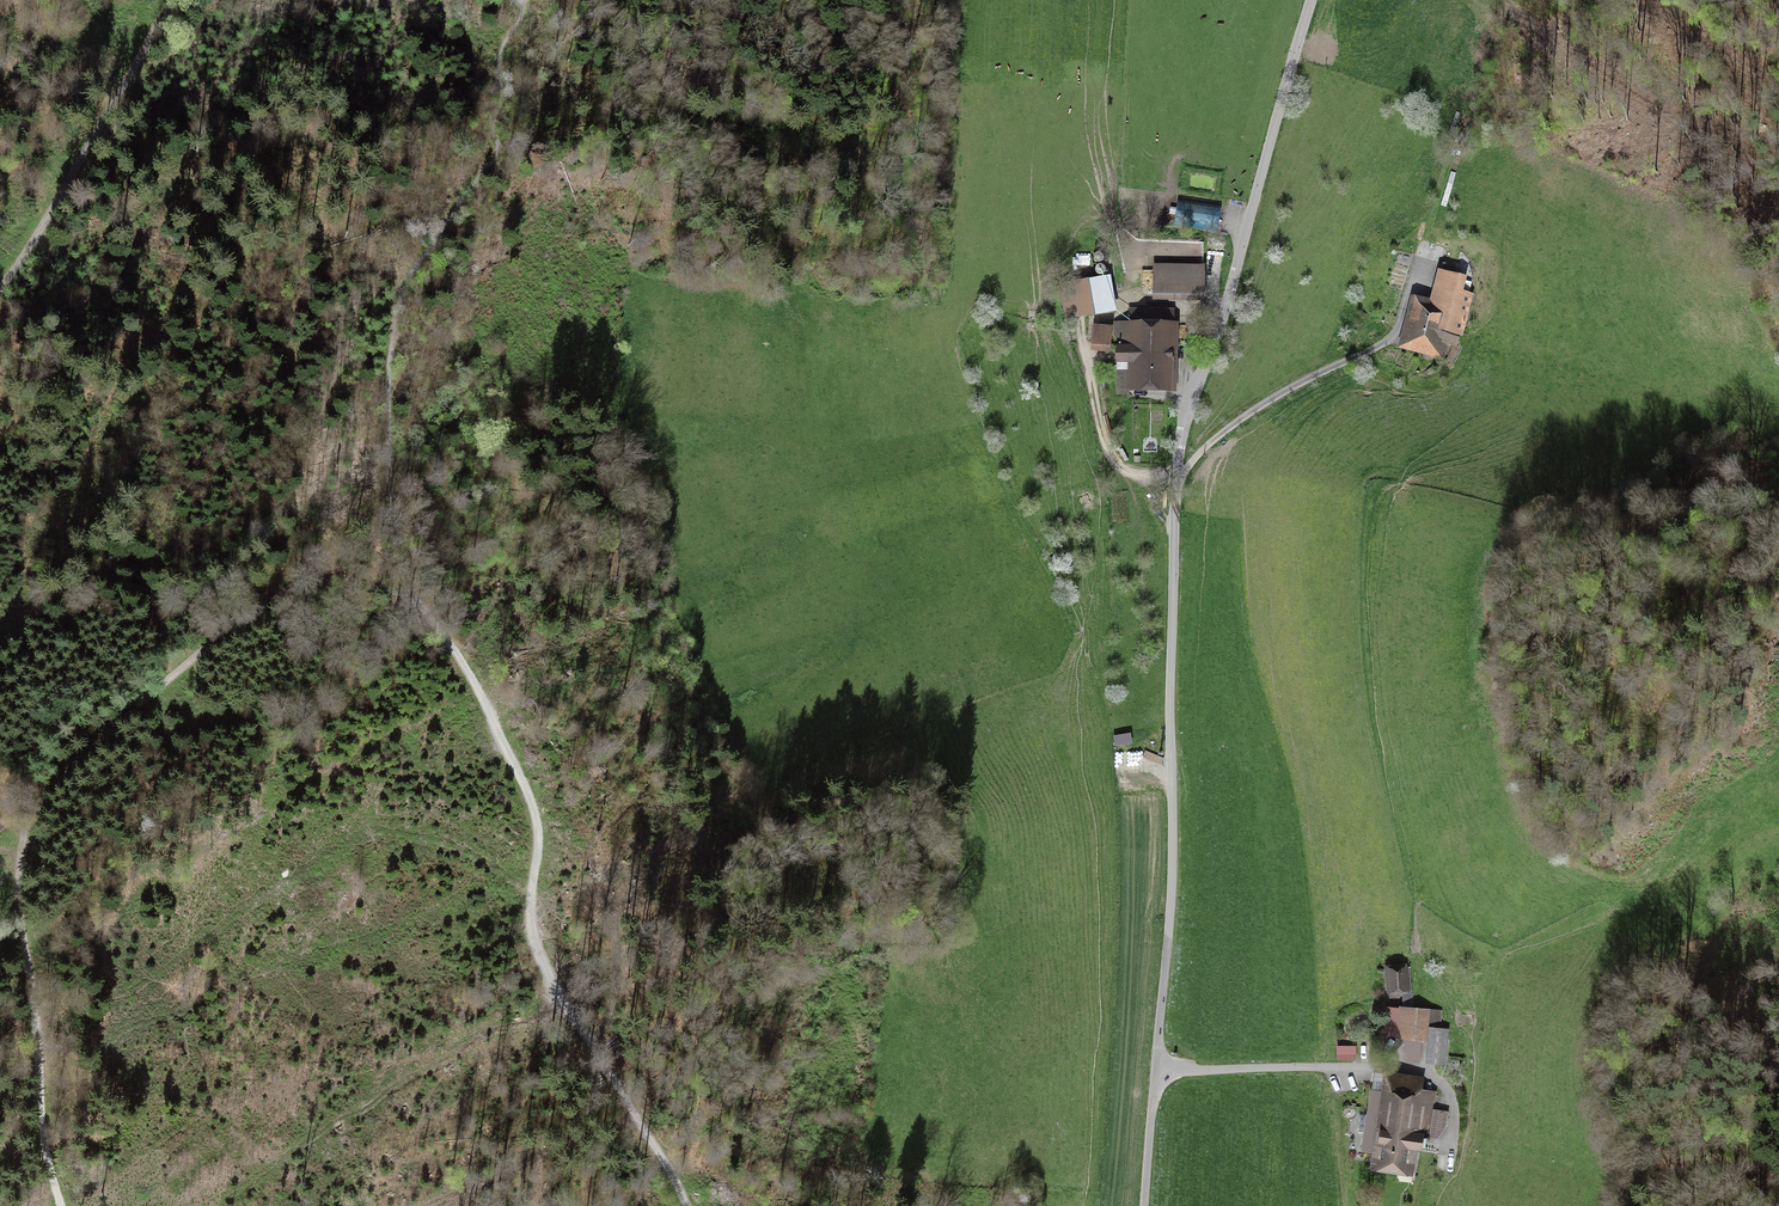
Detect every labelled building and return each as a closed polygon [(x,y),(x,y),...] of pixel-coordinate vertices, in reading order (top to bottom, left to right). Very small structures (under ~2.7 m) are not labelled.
[(1508,134),(1505,142),(1516,146),(1518,138),(1508,134)] [(1462,138),(1457,150),(1464,152),(1469,141),(1462,138)] [(1177,223),(1221,224),(1221,199),(1178,197),(1177,223)] [(1441,273),(1460,278),(1463,268),(1443,264),(1441,273)] [(1203,269),(1154,268),(1154,299),(1202,300),(1203,269)] [(1416,304),(1412,321),(1462,334),(1466,335),(1475,297),(1457,292),(1460,278),(1441,273),(1433,303),(1417,299),(1416,304)] [(1108,278),(1062,286),(1067,319),(1114,312),(1108,278)] [(1131,338),(1117,338),(1117,360),(1126,360),(1126,394),(1170,395),(1171,318),(1131,318),(1131,338)] [(1453,341),(1460,342),(1462,334),(1412,321),(1406,345),(1429,350),(1431,343),(1437,345),(1439,337),(1453,341)] [(1111,327),(1093,325),(1092,342),(1109,343),(1111,327)] [(1437,345),(1431,343),(1428,353),(1449,358),(1453,341),(1439,337),(1437,345)] [(1090,504),(1087,494),(1076,498),(1080,508),(1090,504)] [(1113,735),(1115,744),(1133,742),(1132,733),(1113,735)] [(1390,973),(1392,988),(1406,987),(1404,972),(1390,973)] [(1410,1010),(1408,1037),(1421,1038),(1424,1012),(1410,1010)] [(1447,1031),(1438,1030),(1435,1062),(1444,1063),(1447,1031)] [(1338,1059),(1354,1059),(1354,1048),(1338,1048),(1338,1059)] [(1381,1153),(1379,1163),(1406,1168),(1409,1146),(1435,1150),(1436,1139),(1429,1138),(1435,1096),(1434,1097),(1417,1095),(1419,1079),(1385,1074),(1383,1091),(1372,1090),(1368,1118),(1359,1116),(1357,1131),(1366,1132),(1364,1151),(1381,1153)]
